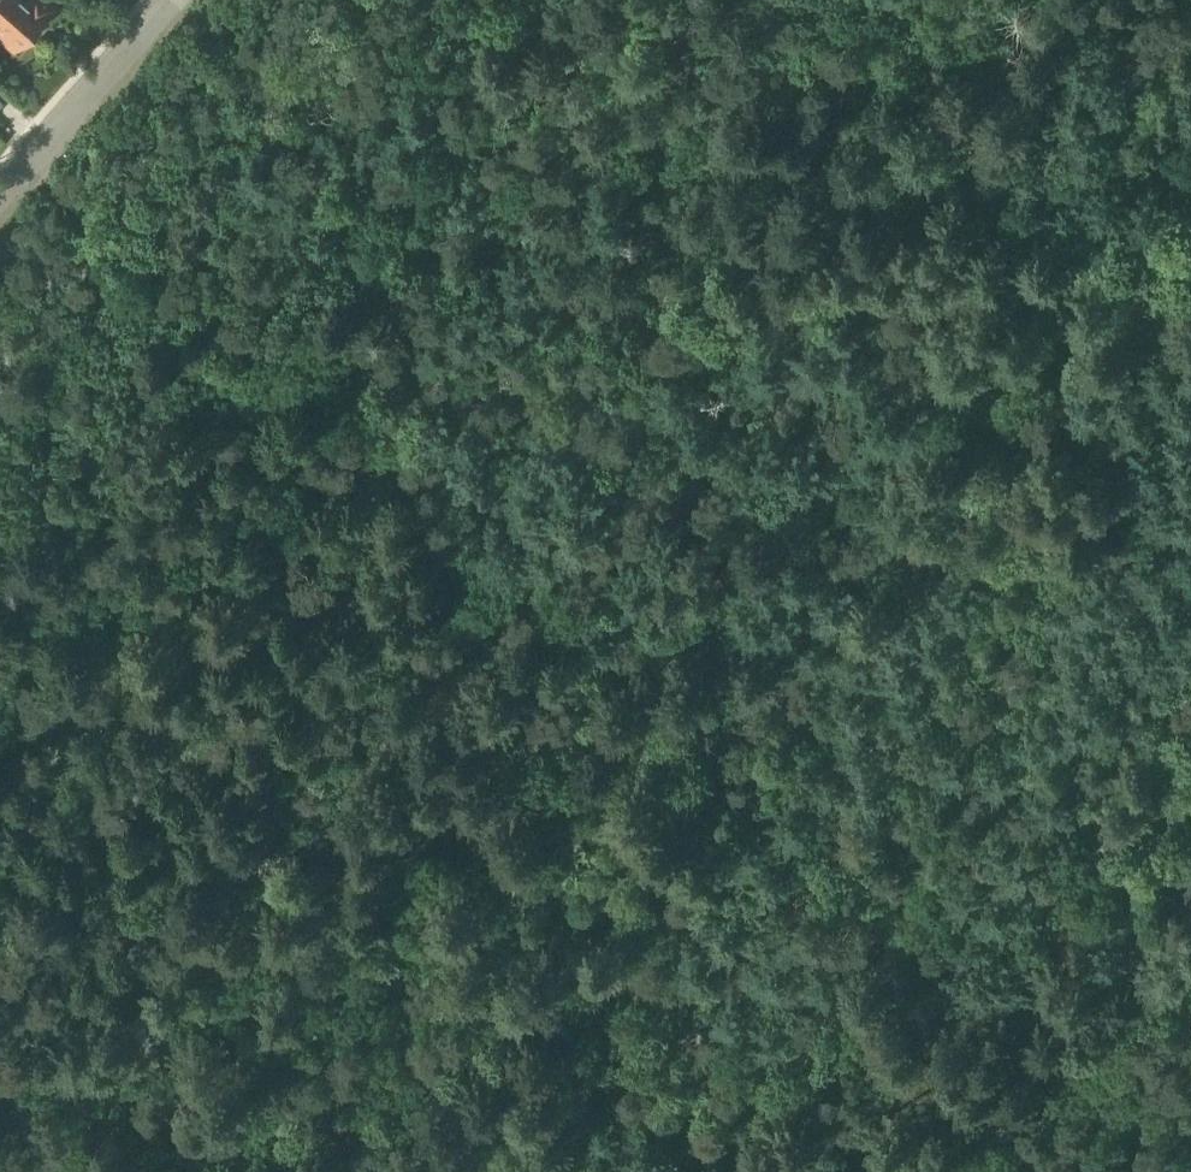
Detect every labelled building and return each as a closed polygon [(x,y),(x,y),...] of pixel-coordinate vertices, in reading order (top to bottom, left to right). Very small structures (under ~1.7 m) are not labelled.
[(12,48),(33,25),(29,22),(36,14),(42,20),(56,4),(51,0),(0,0),(0,36),(12,48)]
